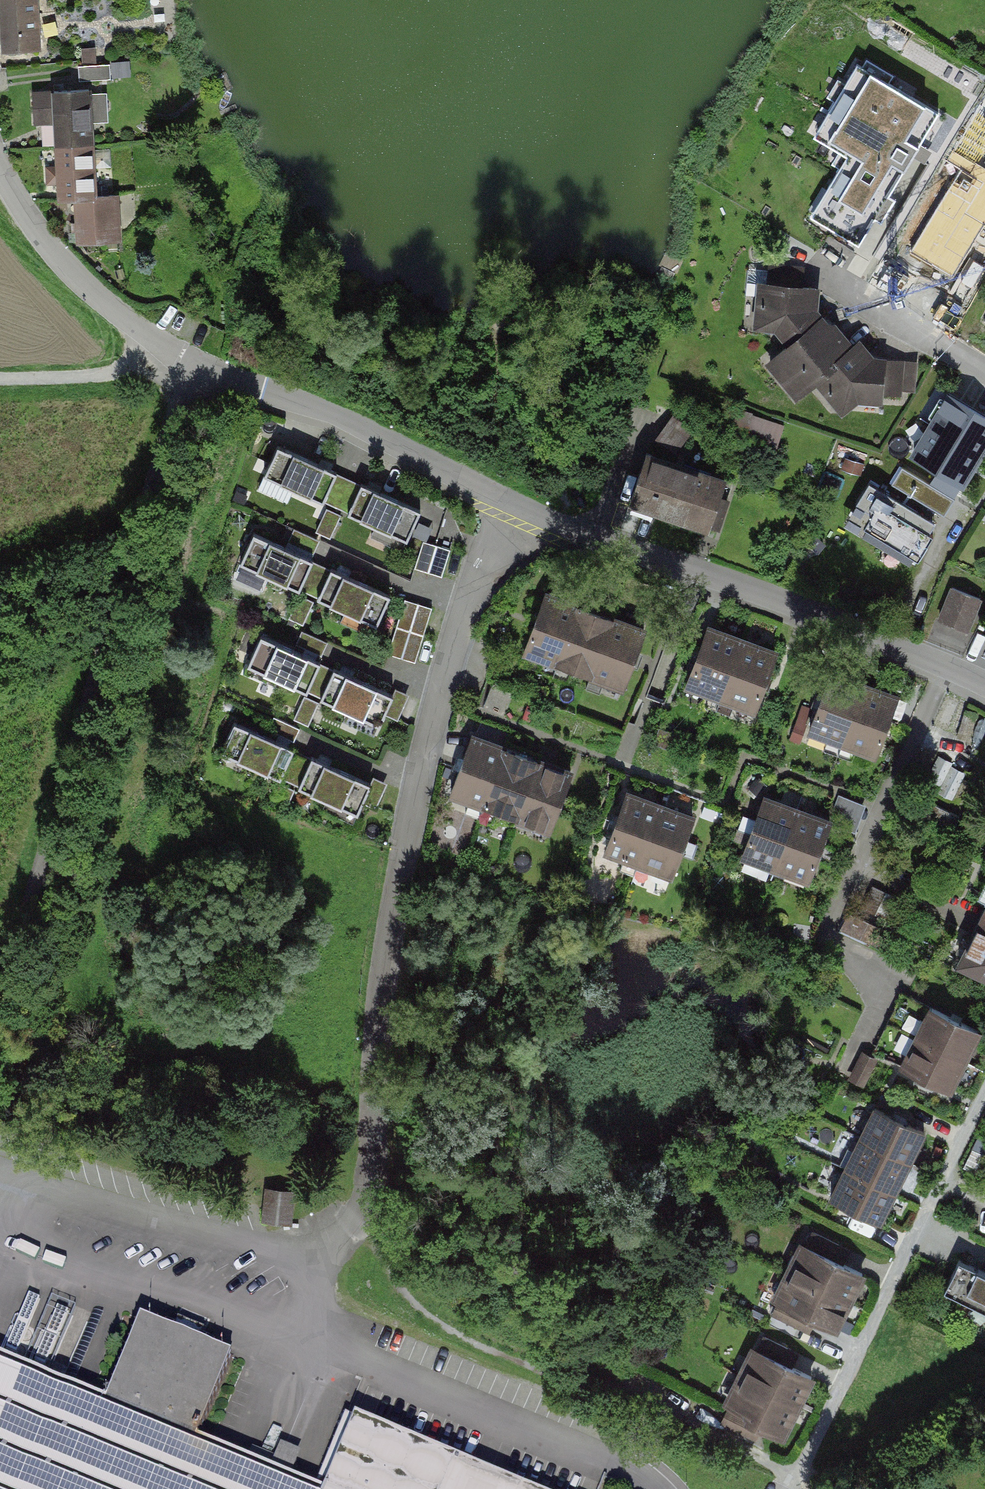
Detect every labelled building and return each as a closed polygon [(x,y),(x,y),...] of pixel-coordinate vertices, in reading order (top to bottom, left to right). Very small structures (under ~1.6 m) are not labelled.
[(2,55),(43,53),(40,0),(0,0),(0,9),(2,55)] [(109,65),(78,66),(79,82),(110,81),(109,65)] [(815,139),(845,154),(812,217),(869,246),(871,242),(872,243),(885,220),(868,211),(891,166),(897,169),(930,106),(853,67),(815,139)] [(53,90),(56,146),(98,144),(94,88),(53,90)] [(56,146),(59,202),(101,200),(98,144),(56,146)] [(984,243),(984,195),(954,177),(933,214),(984,244),(984,243)] [(120,199),(74,201),(77,246),(122,244),(120,199)] [(783,345),(821,317),(817,311),(819,289),(801,285),(803,268),(768,262),(765,283),(755,282),(750,331),(773,333),(783,345)] [(832,361),(853,342),(821,317),(764,365),(794,401),(837,367),(832,361)] [(859,338),(853,342),(832,361),(837,367),(816,386),(841,417),(858,403),(882,405),(883,396),(902,397),(905,361),(874,357),(859,338)] [(680,447),(685,433),(665,426),(660,440),(680,447)] [(362,485),(279,447),(266,475),(349,513),(362,485)] [(739,477),(657,455),(641,512),(723,534),(739,477)] [(906,470),(897,485),(947,516),(956,500),(906,470)] [(424,512),(362,485),(349,513),(410,541),(424,512)] [(939,526),(868,486),(844,529),(915,569),(939,526)] [(333,535),(343,511),(328,506),(319,529),(333,535)] [(297,525),(291,538),(315,551),(321,537),(297,525)] [(332,571),(253,535),(240,565),(319,600),(332,571)] [(452,549),(422,540),(414,569),(443,577),(452,549)] [(394,599),(332,571),(319,600),(380,628),(394,599)] [(950,588),(937,625),(970,637),(983,600),(950,588)] [(576,605),(541,593),(518,663),(553,674),(576,605)] [(433,609),(406,601),(389,655),(416,663),(433,609)] [(611,617),(576,605),(553,674),(588,686),(611,617)] [(646,628),(611,617),(588,686),(623,697),(646,628)] [(740,640),(705,627),(680,692),(715,705),(740,640)] [(336,672),(257,636),(244,666),(323,701),(336,672)] [(775,654),(740,640),(715,705),(750,719),(775,654)] [(396,699),(336,672),(323,701),(383,729),(396,699)] [(863,684),(828,672),(805,738),(840,750),(863,684)] [(898,696),(863,684),(840,750),(875,762),(898,696)] [(313,759),(235,723),(221,753),(300,789),(313,759)] [(514,746),(479,732),(454,797),(489,810),(514,746)] [(548,759),(514,746),(489,810),(523,824),(548,759)] [(386,792),(313,759),(300,789),(373,821),(386,792)] [(582,772),(548,759),(523,824),(557,837),(582,772)] [(657,799),(620,786),(597,851),(634,864),(657,799)] [(750,862),(784,875),(810,807),(776,794),(750,862)] [(695,812),(657,799),(634,864),(672,877),(695,812)] [(784,875),(818,888),(845,820),(810,807),(784,875)] [(971,931),(984,938),(984,902),(971,931)] [(950,976),(984,993),(984,938),(971,931),(950,976)] [(925,1015),(909,1047),(966,1074),(981,1042),(925,1015)] [(909,1047),(894,1079),(950,1106),(966,1074),(909,1047)] [(878,1059),(858,1050),(845,1078),(864,1087),(878,1059)] [(866,1114),(845,1160),(903,1187),(925,1141),(866,1114)] [(845,1160),(823,1206),(882,1234),(903,1187),(845,1160)] [(261,1221),(292,1224),(295,1189),(264,1186),(261,1221)] [(849,1313),(866,1281),(803,1248),(786,1281),(849,1313)] [(961,1263),(945,1294),(984,1314),(984,1276),(961,1263)] [(833,1345),(849,1313),(786,1281),(769,1313),(833,1345)] [(0,1359),(0,1488),(311,1488),(202,1443),(239,1355),(153,1317),(115,1407),(0,1359)] [(753,1355),(737,1387),(800,1419),(816,1387),(753,1355)] [(737,1387),(721,1418),(784,1450),(800,1419),(737,1387)] [(368,1418),(336,1488),(538,1488),(368,1418)]
